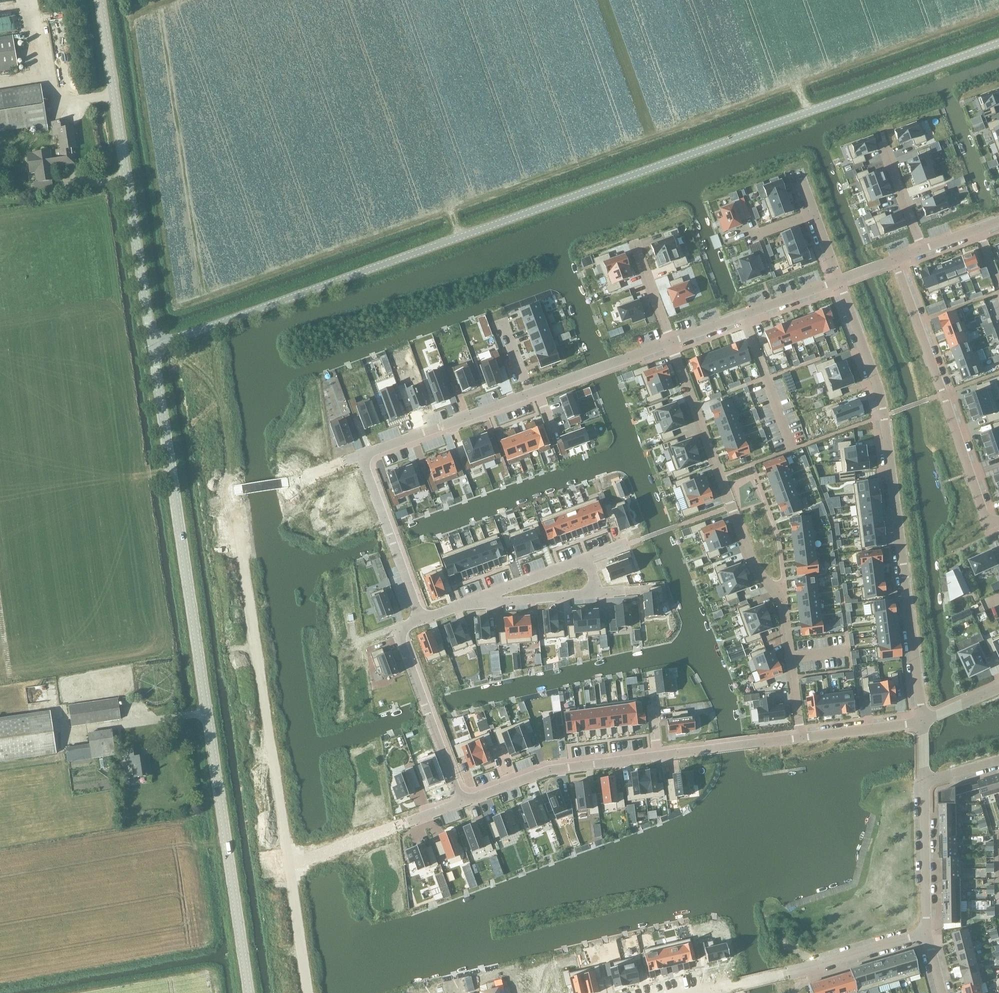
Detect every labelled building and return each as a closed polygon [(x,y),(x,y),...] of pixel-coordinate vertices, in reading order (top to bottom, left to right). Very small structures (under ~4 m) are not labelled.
[(18,69),(13,35),(0,37),(0,72),(18,69)] [(47,126),(41,87),(0,94),(0,134),(38,128),(38,132),(47,131),(47,126)] [(978,99),(983,113),(985,118),(997,114),(994,108),(998,106),(998,91),(978,99)] [(988,124),(991,132),(995,143),(998,142),(998,120),(988,124)] [(57,159),(73,157),(72,148),(76,148),(72,127),(67,128),(66,121),(51,123),(54,136),(59,136),(61,149),(56,150),(57,159)] [(919,123),(894,132),(899,145),(913,140),(915,146),(927,142),(925,137),(919,123)] [(872,138),(847,147),(852,161),(854,166),(866,162),(863,156),(877,151),(872,138)] [(919,158),(907,163),(911,174),(935,165),(931,154),(932,154),(929,148),(917,152),(919,158)] [(74,164),(73,157),(57,159),(51,160),(50,151),(27,155),(29,173),(35,173),(36,182),(34,183),(35,192),(54,190),(52,181),(54,180),(52,167),(74,164)] [(935,165),(911,174),(915,186),(928,181),(930,187),(945,182),(942,175),(935,178),(931,167),(935,166),(935,165)] [(867,170),(855,175),(858,181),(862,192),(886,183),(882,172),(869,176),(867,170)] [(762,184),(756,186),(762,200),(764,200),(763,199),(784,191),(785,191),(781,181),(779,182),(777,178),(770,181),(771,185),(764,187),(762,184)] [(886,183),(862,192),(862,193),(867,191),(870,202),(866,203),(868,210),(880,206),(878,200),(891,195),(886,183)] [(934,199),(921,204),(926,217),(951,208),(946,194),(944,189),(932,193),(934,199)] [(784,191),(763,199),(764,200),(767,210),(788,202),(784,191)] [(723,219),(719,220),(723,232),(741,226),(739,222),(745,220),(738,200),(732,203),(733,205),(720,210),(723,219)] [(788,202),(767,210),(771,220),(792,213),(788,202)] [(884,213),(872,218),(874,223),(880,237),(905,228),(900,214),(886,219),(884,213)] [(798,228),(781,235),(785,245),(802,239),(798,228)] [(665,240),(651,246),(655,257),(656,257),(655,256),(679,248),(675,237),(679,236),(676,229),(663,234),(665,240)] [(785,245),(781,246),(785,256),(806,249),(802,239),(785,245)] [(679,248),(655,256),(656,257),(660,268),(673,263),(675,269),(687,264),(685,257),(683,258),(679,248)] [(806,249),(785,256),(789,268),(800,264),(801,267),(809,264),(808,261),(810,260),(806,248),(806,249)] [(608,254),(594,259),(597,266),(599,265),(603,276),(606,275),(628,267),(629,267),(624,255),(610,260),(608,254)] [(974,254),(963,258),(965,264),(971,279),(982,275),(980,270),(974,254)] [(589,256),(580,260),(583,268),(592,264),(589,256)] [(742,269),(738,271),(742,283),(760,277),(758,272),(764,270),(759,256),(753,259),(752,256),(739,261),(742,269)] [(963,258),(953,262),(961,283),(959,278),(969,275),(970,279),(971,279),(965,264),(963,258)] [(953,262),(943,265),(950,286),(961,283),(953,262)] [(943,265),(932,269),(940,290),(950,286),(943,265)] [(606,275),(603,276),(607,286),(606,286),(606,287),(609,293),(621,289),(618,283),(632,278),(628,267),(606,275)] [(987,268),(980,270),(982,275),(984,279),(990,277),(987,268)] [(932,269),(921,273),(929,294),(940,290),(932,269)] [(672,289),(667,291),(674,308),(686,304),(684,299),(693,296),(688,283),(683,285),(681,279),(669,283),(672,289)] [(622,307),(617,309),(622,322),(631,319),(633,323),(645,319),(644,317),(646,316),(643,308),(641,309),(638,301),(634,303),(632,297),(620,301),(622,307)] [(522,318),(515,321),(517,326),(547,315),(543,303),(520,311),(522,318)] [(826,309),(815,314),(815,315),(816,314),(823,334),(824,334),(834,330),(830,320),(832,320),(829,310),(827,311),(826,309)] [(956,312),(940,318),(944,330),(965,322),(965,321),(960,323),(956,312)] [(815,315),(805,319),(812,337),(813,341),(825,337),(824,334),(823,334),(816,314),(815,315)] [(547,315),(517,326),(519,331),(526,328),(528,334),(551,326),(547,315)] [(486,319),(479,322),(483,333),(485,333),(486,337),(492,335),(486,319)] [(805,319),(795,322),(802,341),(812,337),(805,319)] [(786,325),(786,326),(792,344),(802,341),(795,322),(786,325)] [(965,322),(944,330),(947,340),(969,332),(965,322)] [(786,324),(775,329),(775,330),(775,329),(782,348),(783,348),(792,344),(786,326),(786,325),(786,324)] [(531,340),(523,343),(525,348),(555,337),(551,326),(528,334),(531,340)] [(775,330),(765,333),(768,343),(773,355),(773,356),(784,351),(783,348),(782,348),(775,329),(775,330)] [(969,332),(947,340),(951,350),(969,343),(968,343),(964,334),(969,332)] [(555,337),(525,348),(527,353),(534,350),(537,357),(559,348),(555,350),(551,339),(555,337)] [(743,343),(732,347),(739,365),(740,369),(751,365),(743,343)] [(768,343),(762,345),(767,357),(773,355),(768,343)] [(969,343),(951,350),(952,350),(956,360),(977,352),(977,351),(972,353),(969,343)] [(732,347),(722,351),(728,369),(739,365),(732,347)] [(537,357),(529,359),(531,364),(538,362),(541,368),(564,360),(559,348),(537,357)] [(493,358),(479,363),(488,388),(502,383),(497,369),(503,367),(497,351),(491,353),(493,358)] [(722,351),(711,355),(718,373),(728,369),(722,351)] [(977,352),(956,360),(960,370),(981,362),(977,352)] [(711,355),(701,359),(708,377),(718,373),(711,355)] [(701,359),(690,363),(698,385),(709,381),(708,377),(701,359)] [(829,361),(815,366),(818,373),(821,372),(825,382),(849,374),(849,373),(848,372),(850,371),(847,363),(845,364),(845,363),(831,367),(829,361)] [(981,362),(960,370),(964,381),(985,373),(981,362)] [(357,364),(354,365),(360,379),(362,378),(364,383),(368,381),(361,363),(357,364)] [(467,363),(447,370),(452,382),(457,380),(462,393),(476,388),(467,363)] [(439,372),(427,377),(431,386),(429,387),(432,396),(434,395),(437,404),(449,399),(443,383),(449,381),(443,366),(437,368),(439,372)] [(647,366),(632,372),(634,378),(641,376),(645,386),(668,378),(664,366),(649,372),(647,366)] [(849,374),(825,382),(829,393),(827,393),(830,400),(842,396),(839,390),(854,385),(849,373),(849,374)] [(791,379),(789,374),(783,376),(785,382),(791,379)] [(668,378),(645,386),(649,397),(645,398),(647,405),(663,399),(660,393),(672,389),(668,378)] [(980,393),(966,398),(970,409),(996,401),(990,383),(978,387),(980,393)] [(405,384),(398,387),(406,407),(411,405),(413,411),(426,407),(423,401),(425,400),(423,393),(421,394),(418,385),(406,389),(405,384)] [(392,389),(380,393),(384,405),(383,406),(386,414),(387,413),(390,421),(402,416),(397,402),(403,400),(398,387),(397,385),(391,387),(392,389)] [(589,388),(576,393),(578,399),(592,394),(589,388)] [(571,394),(559,398),(570,427),(582,422),(571,394)] [(354,399),(348,402),(354,418),(360,416),(365,429),(379,424),(369,399),(356,404),(354,399)] [(732,400),(711,408),(714,419),(736,411),(732,400)] [(821,401),(814,404),(816,410),(824,406),(821,401)] [(859,401),(832,410),(832,411),(833,411),(837,422),(836,423),(837,423),(856,417),(857,418),(865,416),(859,401)] [(970,409),(974,421),(988,416),(990,422),(998,419),(998,411),(996,401),(970,409)] [(661,403),(646,408),(648,415),(652,413),(656,424),(680,415),(678,410),(678,411),(675,404),(663,408),(661,403)] [(736,411),(714,419),(718,429),(736,423),(733,413),(737,411),(736,411)] [(349,415),(329,422),(339,447),(352,442),(347,429),(353,427),(349,415)] [(680,415),(656,424),(656,425),(660,423),(663,434),(660,435),(662,441),(674,437),(672,431),(684,427),(681,421),(682,421),(680,415)] [(534,422),(529,424),(540,454),(550,450),(542,427),(537,429),(534,422)] [(736,423),(718,429),(722,439),(740,433),(736,423)] [(526,433),(521,435),(530,458),(530,457),(528,453),(538,449),(539,454),(540,454),(529,424),(524,426),(526,433)] [(982,436),(986,448),(998,443),(998,424),(994,425),(996,431),(982,436)] [(514,429),(509,431),(520,461),(530,458),(521,435),(516,437),(514,429)] [(563,442),(557,444),(561,456),(567,454),(566,450),(588,442),(583,430),(561,438),(563,442)] [(506,440),(501,442),(509,465),(520,461),(509,431),(504,433),(506,440)] [(740,433),(722,439),(726,450),(744,443),(740,433)] [(475,439),(474,439),(483,464),(501,458),(497,446),(491,448),(486,435),(475,439)] [(468,457),(462,459),(466,471),(483,464),(474,439),(462,443),(468,457)] [(677,439),(661,445),(664,451),(668,450),(671,461),(695,452),(694,447),(693,447),(691,441),(679,445),(677,439)] [(850,442),(837,444),(838,451),(840,451),(841,462),(867,459),(866,458),(865,447),(851,449),(850,442)] [(744,443),(726,450),(730,461),(748,454),(744,443)] [(986,448),(990,459),(998,456),(998,443),(986,448)] [(695,452),(671,461),(675,471),(672,473),(674,479),(690,473),(687,468),(699,463),(697,457),(695,452)] [(449,453),(438,457),(447,482),(464,476),(459,464),(454,466),(449,453)] [(431,475),(426,477),(432,493),(438,491),(436,486),(447,482),(438,457),(427,461),(431,475)] [(786,457),(764,465),(768,476),(786,469),(790,468),(786,457)] [(843,473),(839,473),(840,480),(855,479),(854,472),(869,470),(867,458),(866,458),(867,459),(841,462),(843,473)] [(400,470),(399,470),(409,496),(426,490),(422,478),(416,480),(411,467),(400,471),(400,470)] [(786,469),(768,476),(771,486),(789,480),(786,469)] [(393,489),(387,491),(393,507),(399,505),(397,500),(409,496),(399,470),(388,475),(393,489)] [(821,485),(835,483),(834,476),(820,478),(821,485)] [(689,477),(674,482),(676,489),(680,487),(684,498),(707,489),(703,478),(691,483),(689,477)] [(789,480),(771,486),(775,497),(793,490),(789,480)] [(877,481),(853,484),(854,495),(878,492),(877,481)] [(625,489),(617,492),(620,499),(628,496),(625,489)] [(688,509),(681,511),(683,518),(699,512),(697,506),(712,501),(707,489),(684,498),(688,509)] [(793,490),(775,497),(779,507),(801,499),(801,498),(797,500),(793,490)] [(878,492),(854,495),(856,506),(879,503),(880,503),(879,491),(878,492)] [(596,499),(584,503),(592,524),(594,531),(599,529),(597,522),(604,520),(596,499)] [(801,499),(779,507),(783,518),(805,510),(801,499)] [(610,504),(604,507),(609,521),(615,519),(620,532),(633,527),(624,502),(611,506),(610,504)] [(584,503),(573,507),(581,528),(583,535),(588,533),(586,526),(592,524),(584,503)] [(879,503),(856,506),(857,517),(881,514),(879,503)] [(573,507),(562,511),(570,532),(572,539),(578,537),(576,530),(581,528),(573,507)] [(562,511),(552,515),(559,536),(562,542),(567,540),(565,534),(570,532),(562,511)] [(881,514),(857,517),(858,528),(882,525),(882,524),(881,514)] [(552,515),(540,519),(550,547),(556,545),(554,538),(559,536),(552,515)] [(809,518),(790,520),(792,531),(811,529),(809,518)] [(708,521),(689,528),(692,535),(698,532),(702,543),(726,534),(722,523),(710,527),(708,521)] [(531,526),(520,531),(529,554),(541,550),(536,538),(542,535),(538,524),(531,526)] [(882,525),(858,528),(860,538),(883,535),(883,536),(885,536),(883,524),(882,524),(882,525)] [(811,529),(792,531),(793,542),(812,540),(811,529)] [(508,532),(502,534),(507,548),(513,546),(517,559),(529,554),(520,531),(509,535),(508,532)] [(726,534),(702,543),(706,542),(710,552),(706,553),(708,560),(720,556),(718,550),(730,546),(726,534)] [(497,535),(484,540),(492,561),(495,567),(500,565),(498,559),(504,556),(497,535)] [(883,535),(860,538),(861,549),(885,546),(883,536),(883,535)] [(484,540),(474,544),(482,565),(484,571),(489,569),(487,563),(492,561),(484,540)] [(812,540),(793,542),(795,553),(814,551),(812,540)] [(474,544),(463,548),(471,569),(473,575),(479,573),(476,567),(482,565),(474,544)] [(463,548),(452,551),(460,573),(462,579),(468,577),(466,571),(471,569),(463,548)] [(452,551),(441,556),(451,583),(457,581),(454,575),(460,573),(452,551)] [(814,551),(795,553),(796,564),(819,561),(815,561),(814,551)] [(970,561),(976,576),(996,567),(998,573),(998,555),(994,557),(992,551),(970,561)] [(879,552),(856,555),(858,567),(881,564),(879,552)] [(619,563),(606,568),(611,582),(636,572),(629,553),(617,558),(619,563)] [(819,561),(796,564),(798,575),(821,573),(819,561)] [(726,564),(714,568),(720,586),(744,577),(742,572),(739,566),(728,570),(726,564)] [(881,564),(858,567),(862,567),(863,577),(882,575),(881,564)] [(953,572),(947,575),(950,595),(951,603),(965,597),(964,594),(972,593),(959,566),(953,571),(953,572)] [(442,569),(423,575),(433,601),(445,596),(440,583),(446,581),(442,569)] [(864,587),(860,588),(883,586),(882,575),(863,577),(864,587)] [(744,577),(720,586),(724,585),(728,595),(724,596),(726,603),(738,598),(736,593),(748,588),(746,582),(744,577)] [(818,577),(795,580),(796,592),(820,589),(818,577)] [(883,586),(860,588),(862,600),(885,597),(883,586)] [(389,587),(370,595),(379,620),(393,615),(388,602),(394,600),(389,587)] [(650,595),(643,595),(644,603),(643,603),(644,604),(645,608),(644,608),(644,610),(645,610),(645,617),(660,616),(659,604),(663,603),(662,590),(662,587),(661,587),(649,588),(650,595)] [(820,589),(796,592),(798,603),(817,600),(816,590),(820,589)] [(817,600),(798,603),(799,614),(819,611),(817,600)] [(893,601),(870,604),(871,616),(894,613),(893,601)] [(616,620),(609,621),(610,632),(618,632),(617,628),(632,626),(630,605),(615,607),(616,620)] [(749,605),(737,609),(743,626),(768,617),(766,612),(765,613),(763,606),(751,611),(749,605)] [(597,611),(585,612),(587,637),(600,636),(606,636),(605,623),(599,624),(597,611)] [(819,611),(799,614),(801,625),(824,622),(824,621),(820,622),(819,611)] [(556,612),(543,613),(545,639),(565,638),(563,625),(557,626),(556,612)] [(574,626),(567,627),(569,639),(576,639),(575,634),(586,633),(587,637),(585,612),(572,613),(574,626)] [(894,613),(871,616),(875,616),(877,626),(896,624),(894,613)] [(952,617),(951,617),(953,625),(954,625),(964,621),(960,613),(952,617)] [(529,617),(516,618),(519,644),(538,642),(536,630),(530,630),(529,617)] [(768,617),(743,626),(747,637),(744,638),(746,645),(762,639),(759,633),(771,629),(769,623),(769,622),(768,617)] [(475,627),(474,627),(475,634),(476,634),(477,646),(496,644),(495,632),(489,632),(487,618),(474,619),(475,627)] [(505,633),(499,633),(500,646),(519,644),(516,618),(504,620),(505,633)] [(458,622),(445,627),(454,652),(473,645),(469,634),(463,636),(458,622)] [(824,622),(801,625),(802,636),(806,636),(811,635),(826,633),(824,622)] [(896,624),(877,626),(878,637),(897,634),(896,624)] [(422,635),(418,637),(427,663),(446,656),(442,644),(436,646),(431,632),(427,634),(426,632),(422,634),(422,635)] [(880,647),(875,648),(876,648),(899,645),(897,634),(878,637),(880,647)] [(975,647),(960,655),(970,678),(990,669),(982,652),(988,649),(981,634),(971,639),(975,647)] [(987,641),(992,653),(997,650),(998,654),(998,636),(987,641)] [(741,645),(726,650),(729,656),(736,654),(738,653),(743,651),(741,645)] [(899,645),(876,648),(877,660),(900,657),(899,645)] [(765,648),(749,654),(751,660),(753,660),(757,671),(777,663),(772,652),(767,654),(765,648)] [(382,649),(370,654),(376,669),(380,667),(384,679),(398,674),(395,666),(396,666),(395,665),(393,662),(394,661),(394,660),(393,660),(390,653),(384,655),(382,649)] [(498,651),(490,652),(492,672),(500,672),(498,651)] [(514,670),(521,670),(520,653),(513,654),(514,670)] [(761,681),(752,684),(755,691),(768,686),(766,680),(781,675),(777,663),(757,671),(761,681)] [(655,678),(648,679),(650,691),(656,690),(657,695),(675,692),(674,680),(669,680),(668,671),(662,672),(654,673),(655,678)] [(880,681),(883,706),(895,704),(893,687),(899,686),(897,674),(890,674),(892,683),(881,685),(880,681)] [(868,678),(861,679),(863,696),(869,695),(871,707),(883,706),(880,681),(869,682),(868,678)] [(851,689),(840,691),(842,714),(848,713),(854,713),(851,693),(851,689)] [(840,695),(829,696),(832,715),(842,714),(840,691),(839,691),(840,695)] [(759,694),(743,696),(744,703),(752,702),(753,710),(757,710),(759,723),(763,722),(764,723),(763,718),(764,718),(765,723),(770,722),(770,721),(784,720),(782,705),(777,706),(773,707),(773,705),(772,699),(760,701),(759,694)] [(829,696),(818,698),(821,717),(832,715),(829,696)] [(818,698),(807,699),(807,701),(808,706),(808,710),(809,715),(809,718),(821,717),(818,698)] [(71,728),(87,725),(110,722),(121,720),(117,699),(68,706),(71,728)] [(640,700),(629,701),(632,727),(643,725),(643,724),(645,724),(644,714),(642,714),(640,700)] [(629,701),(618,703),(622,727),(627,726),(628,734),(633,733),(632,727),(629,701)] [(618,703),(608,704),(611,728),(616,727),(617,735),(623,734),(622,727),(618,703)] [(608,704),(597,705),(600,730),(606,729),(607,736),(612,736),(611,728),(608,704)] [(596,710),(587,711),(589,731),(595,730),(596,738),(601,737),(600,730),(597,705),(596,706),(596,710)] [(504,708),(497,710),(500,718),(504,716),(507,715),(504,708)] [(576,708),(564,710),(567,734),(573,733),(573,734),(579,733),(579,732),(576,712),(576,708)] [(56,754),(50,711),(0,718),(0,762),(56,754)] [(587,711),(576,712),(579,732),(584,732),(585,739),(590,739),(589,731),(587,711)] [(554,718),(542,719),(542,720),(543,720),(546,741),(545,742),(559,740),(557,726),(563,726),(561,712),(553,713),(554,718)] [(673,720),(667,721),(669,734),(676,733),(676,735),(685,734),(685,732),(694,731),(693,718),(688,718),(687,712),(672,714),(673,720)] [(485,720),(477,723),(480,732),(488,729),(485,720)] [(528,721),(511,727),(520,752),(532,748),(527,735),(533,732),(528,721)] [(500,729),(494,731),(499,745),(505,743),(509,756),(511,755),(512,757),(519,755),(518,753),(520,752),(511,727),(501,731),(500,729)] [(68,762),(115,755),(111,730),(88,734),(89,744),(66,748),(68,762)] [(489,734),(472,740),(481,765),(483,764),(484,767),(491,764),(490,762),(492,761),(487,748),(493,746),(489,734)] [(429,738),(422,741),(424,747),(431,744),(429,738)] [(472,740),(454,747),(459,758),(465,756),(470,769),(481,765),(472,740)] [(140,757),(138,748),(125,750),(126,762),(132,761),(134,778),(151,775),(148,756),(140,757)] [(421,765),(415,767),(421,781),(426,779),(429,786),(440,782),(432,760),(421,764),(421,765)] [(397,786),(393,788),(397,800),(415,794),(414,789),(420,787),(412,768),(406,770),(407,773),(394,778),(397,786)] [(654,771),(643,772),(646,799),(664,796),(662,784),(656,785),(654,771)] [(633,788),(626,789),(628,801),(646,799),(643,772),(631,774),(633,788)] [(673,780),(667,781),(670,801),(677,800),(677,797),(690,796),(688,786),(693,786),(691,773),(673,775),(673,780)] [(995,797),(998,796),(998,776),(990,778),(995,797)] [(614,778),(601,780),(604,805),(617,803),(617,809),(624,808),(623,793),(616,794),(614,778)] [(979,782),(984,800),(995,797),(989,778),(979,782)] [(939,793),(939,805),(959,805),(959,792),(980,786),(978,781),(939,793)] [(586,783),(575,784),(577,799),(575,799),(576,812),(589,810),(589,816),(599,815),(598,805),(596,793),(590,794),(590,793),(589,782),(586,783)] [(550,802),(544,805),(548,813),(553,811),(557,821),(573,815),(571,800),(563,803),(558,790),(547,795),(550,802)] [(534,801),(521,806),(524,814),(522,815),(525,823),(527,822),(530,830),(543,825),(542,823),(548,820),(542,805),(536,807),(534,801)] [(939,805),(939,816),(959,816),(959,805),(939,805)] [(494,823),(488,825),(493,839),(499,836),(501,839),(514,835),(510,826),(515,824),(511,812),(493,819),(494,823)] [(939,816),(940,827),(959,826),(959,816),(939,816)] [(465,828),(463,828),(467,839),(472,852),(484,848),(486,853),(493,851),(488,837),(482,839),(476,824),(465,828)] [(600,824),(593,825),(595,838),(602,837),(600,824)] [(940,827),(940,837),(959,837),(959,826),(940,827)] [(441,842),(435,844),(439,856),(445,854),(448,860),(458,856),(460,856),(456,844),(452,832),(439,836),(441,842)] [(940,838),(940,848),(960,848),(959,837),(940,838)] [(423,845),(406,851),(410,864),(415,862),(418,871),(430,866),(431,868),(438,866),(431,847),(425,849),(423,845)] [(940,848),(940,859),(960,859),(960,848),(940,848)] [(496,857),(489,859),(496,878),(503,875),(496,857)] [(943,859),(943,870),(963,869),(963,859),(943,859)] [(470,866),(463,869),(466,878),(470,889),(477,886),(473,876),(470,866)] [(943,870),(944,881),(963,880),(963,870),(943,870)] [(442,873),(435,876),(439,887),(444,900),(451,897),(446,885),(442,873)] [(944,881),(944,891),(963,891),(963,880),(944,881)] [(944,892),(944,902),(963,902),(963,891),(944,892)] [(944,902),(944,913),(964,913),(963,902),(944,902)] [(944,913),(944,925),(964,924),(963,913),(944,913)] [(953,935),(956,946),(972,941),(969,930),(953,935)] [(690,939),(677,942),(682,964),(684,971),(690,969),(688,963),(695,961),(690,939)] [(713,941),(697,945),(700,958),(706,956),(708,964),(722,960),(727,959),(730,958),(726,944),(714,947),(713,941)] [(956,946),(958,956),(975,952),(972,941),(956,946)] [(677,942),(666,945),(671,967),(673,973),(679,972),(677,966),(682,964),(677,942)] [(666,945),(655,947),(660,969),(662,976),(668,975),(666,968),(671,967),(666,945)] [(655,947),(643,950),(650,979),(656,977),(654,971),(660,969),(655,947)] [(646,976),(649,976),(643,950),(640,951),(646,976)] [(909,978),(920,975),(913,952),(902,955),(909,978)] [(958,956),(961,966),(978,962),(975,952),(958,956)] [(892,958),(899,981),(909,978),(902,955),(892,958)] [(632,959),(621,961),(627,986),(639,983),(636,970),(642,969),(639,957),(632,958),(632,959)] [(892,958),(881,961),(888,984),(899,981),(892,958)] [(609,964),(603,965),(606,977),(612,976),(615,989),(627,986),(621,961),(609,964)] [(888,984),(881,961),(871,964),(878,987),(888,984)] [(961,967),(964,977),(980,973),(978,962),(961,967)] [(878,987),(871,964),(861,967),(868,991),(878,987)] [(581,971),(586,992),(598,992),(599,992),(596,980),(602,978),(599,966),(592,968),(581,971)] [(851,973),(857,992),(860,992),(868,991),(861,967),(850,970),(851,973)] [(562,972),(565,987),(571,986),(573,992),(586,992),(581,971),(569,974),(568,971),(562,972)] [(851,973),(841,976),(846,992),(853,992),(857,992),(851,973)] [(964,977),(966,987),(983,983),(980,973),(964,977)] [(541,983),(544,992),(557,992),(563,991),(559,975),(553,977),(554,979),(541,983)] [(835,992),(846,992),(841,976),(831,979),(835,992)] [(831,979),(820,982),(823,992),(835,992),(831,979)] [(480,986),(481,992),(503,992),(500,981),(494,983),(480,986)] [(820,982),(809,986),(811,992),(823,992),(820,982)] [(526,983),(510,987),(511,991),(505,992),(528,992),(526,983)] [(965,992),(983,992),(980,984),(964,988),(965,992)]
